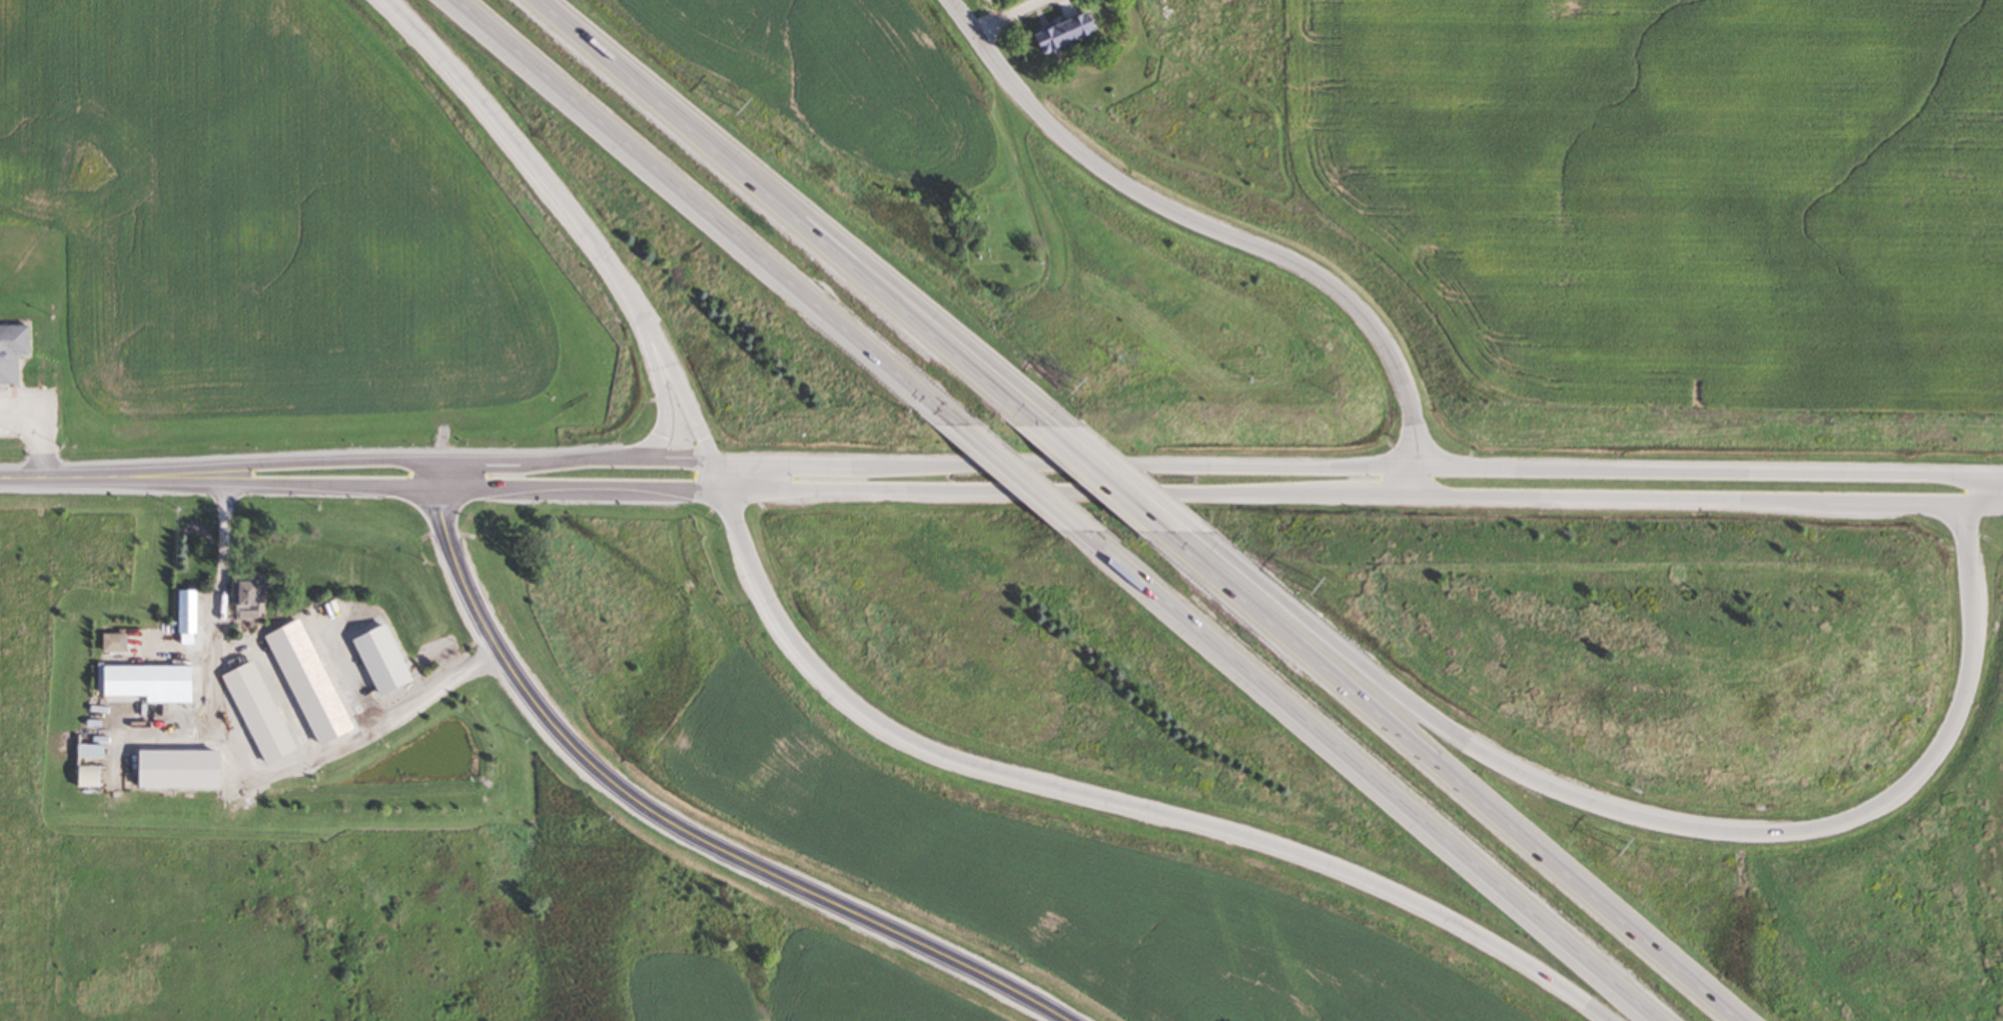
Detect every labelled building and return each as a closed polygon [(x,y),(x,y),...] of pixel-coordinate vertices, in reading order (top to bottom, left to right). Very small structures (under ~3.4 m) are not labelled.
[(1045,51),(1102,34),(1095,11),(1038,28),(1045,51)] [(20,383),(20,354),(31,354),(31,325),(0,325),(0,383),(20,383)] [(241,619),(266,619),(266,573),(235,573),(235,604),(241,604),(241,619)] [(181,590),(181,645),(199,645),(199,590),(181,590)] [(128,633),(104,633),(104,651),(128,651),(128,633)] [(148,703),(194,703),(194,666),(106,666),(106,696),(148,696),(148,703)] [(255,737),(257,757),(277,755),(275,734),(255,737)] [(252,765),(257,782),(303,770),(299,754),(252,765)] [(205,788),(205,775),(183,775),(183,788),(205,788)]
